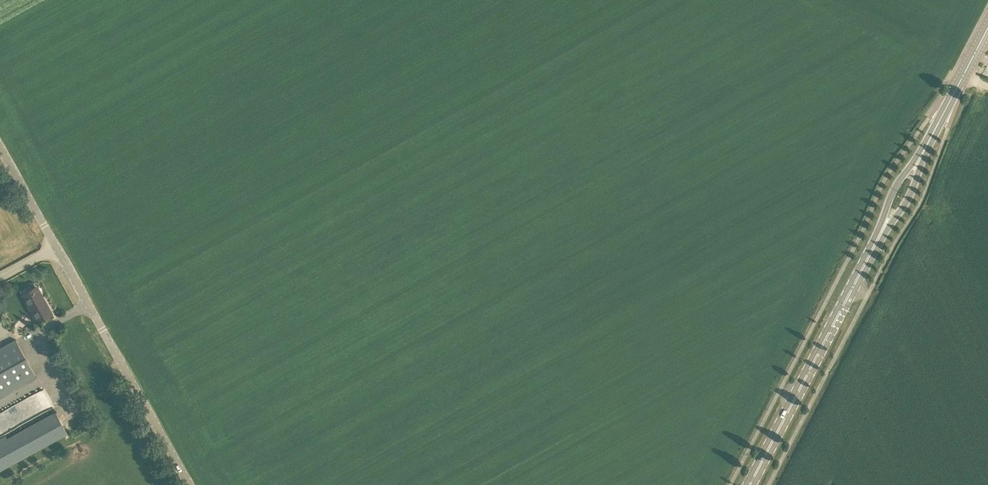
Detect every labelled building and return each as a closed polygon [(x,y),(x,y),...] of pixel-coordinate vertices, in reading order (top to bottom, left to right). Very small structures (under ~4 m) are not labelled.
[(22,294),(37,322),(52,313),(38,288),(32,292),(31,289),(22,294)] [(35,376),(15,340),(0,348),(0,395),(35,376)] [(0,442),(0,470),(67,434),(55,412),(0,442)]
